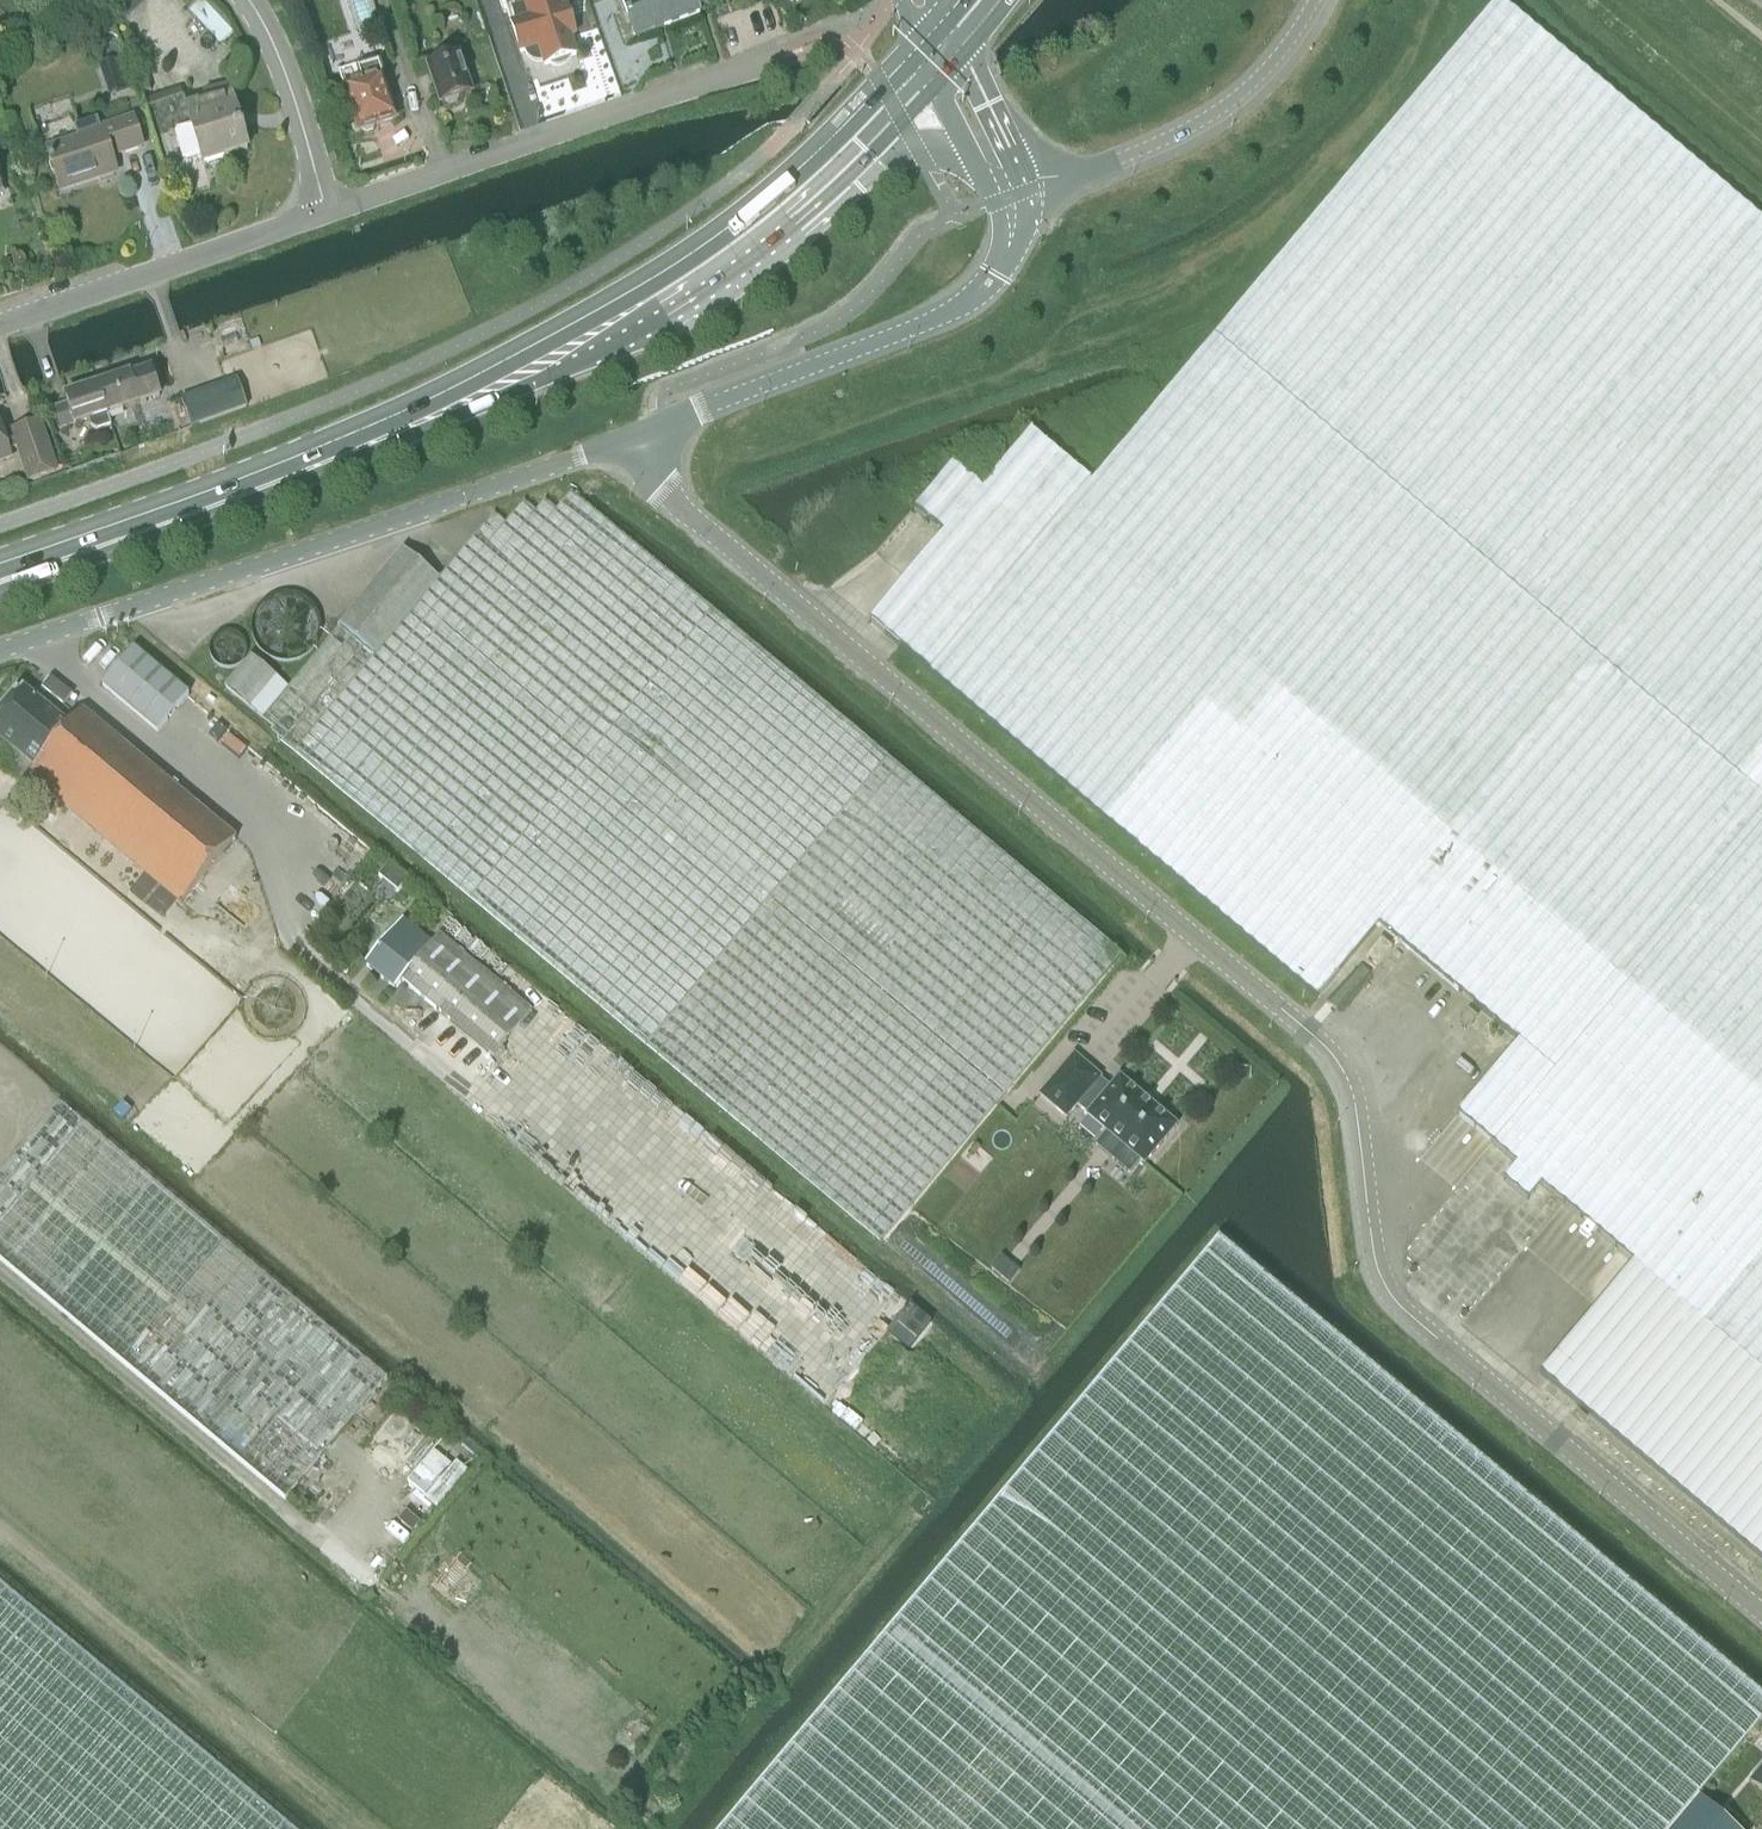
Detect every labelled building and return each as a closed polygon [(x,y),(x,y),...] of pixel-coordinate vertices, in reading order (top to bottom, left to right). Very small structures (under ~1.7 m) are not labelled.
[(544,62),(546,66),(552,64),(552,65),(553,65),(557,66),(561,66),(565,64),(569,62),(571,58),(572,58),(571,57),(578,55),(572,37),(577,36),(568,9),(563,10),(559,0),(504,0),(522,54),(526,52),(526,53),(527,53),(529,56),(532,59),(535,61),(540,62),(544,61),(544,62)] [(701,12),(697,0),(624,0),(636,34),(701,12)] [(1500,0),(1497,0),(1092,482),(1031,431),(982,489),(953,464),(915,510),(944,534),(871,622),(1317,998),(1378,925),(1517,1042),(1457,1116),(1632,1264),(1540,1374),(1761,1561),(1761,221),(1500,0)] [(458,98),(472,93),(459,55),(427,67),(441,105),(447,103),(449,105),(457,102),(458,98)] [(121,58),(98,66),(109,96),(131,88),(121,58)] [(357,70),(362,86),(344,91),(359,132),(362,131),(368,133),(375,131),(375,127),(396,120),(377,64),(357,70)] [(186,109),(191,125),(202,159),(203,163),(247,150),(231,95),(186,109)] [(111,158),(142,147),(133,120),(100,131),(101,134),(48,151),(61,192),(116,173),(111,158)] [(188,163),(202,159),(191,125),(176,129),(175,134),(183,160),(188,163)] [(97,385),(108,414),(139,403),(139,402),(153,397),(147,378),(133,383),(130,374),(97,385)] [(247,407),(246,404),(237,379),(181,399),(191,427),(247,407)] [(108,414),(97,385),(66,395),(69,404),(55,409),(61,428),(77,423),(77,424),(89,420),(91,427),(98,430),(110,426),(106,414),(108,414)] [(10,431),(25,477),(27,483),(58,473),(41,421),(10,431)] [(13,460),(0,423),(0,465),(13,460)] [(342,627),(290,688),(263,720),(274,730),(272,733),(459,890),(879,1243),(1120,955),(572,494),(557,511),(544,501),(536,512),(524,502),(506,524),(494,514),(439,580),(441,581),(377,657),(342,627)] [(441,581),(439,580),(405,552),(342,627),(377,657),(441,581)] [(127,655),(104,683),(138,712),(159,730),(183,702),(189,694),(134,648),(127,655)] [(290,688),(251,657),(225,688),(263,720),(290,688)] [(4,742),(0,747),(0,768),(19,784),(26,775),(183,906),(238,840),(82,711),(68,727),(23,689),(0,717),(0,739),(4,742)] [(389,864),(379,876),(398,893),(408,881),(389,864)] [(497,1059),(535,1013),(547,999),(456,921),(443,936),(436,945),(405,919),(366,965),(397,990),(405,981),(497,1059)] [(1377,968),(1393,949),(1381,939),(1366,958),(1377,968)] [(1472,1027),(1482,1015),(1472,1007),(1463,1019),(1472,1027)] [(1177,1126),(1119,1077),(1109,1089),(1098,1079),(1100,1077),(1073,1055),(1039,1095),(1066,1118),(1077,1105),(1088,1114),(1086,1116),(1123,1147),(1112,1159),(1129,1173),(1139,1161),(1144,1165),(1177,1126)] [(387,1379),(59,1104),(0,1176),(0,1260),(287,1499),(387,1379)] [(1700,1800),(1761,1727),(1761,1703),(1209,1238),(954,1542),(713,1828),(1676,1828),(1700,1800)] [(434,1451),(408,1482),(426,1496),(451,1466),(434,1451)] [(451,1466),(426,1496),(437,1506),(466,1471),(455,1461),(451,1466)] [(0,1585),(0,1828),(290,1828),(0,1585)] [(1752,1785),(1761,1794),(1761,1774),(1752,1785)] [(1700,1800),(1676,1828),(1735,1828),(1700,1800)]
